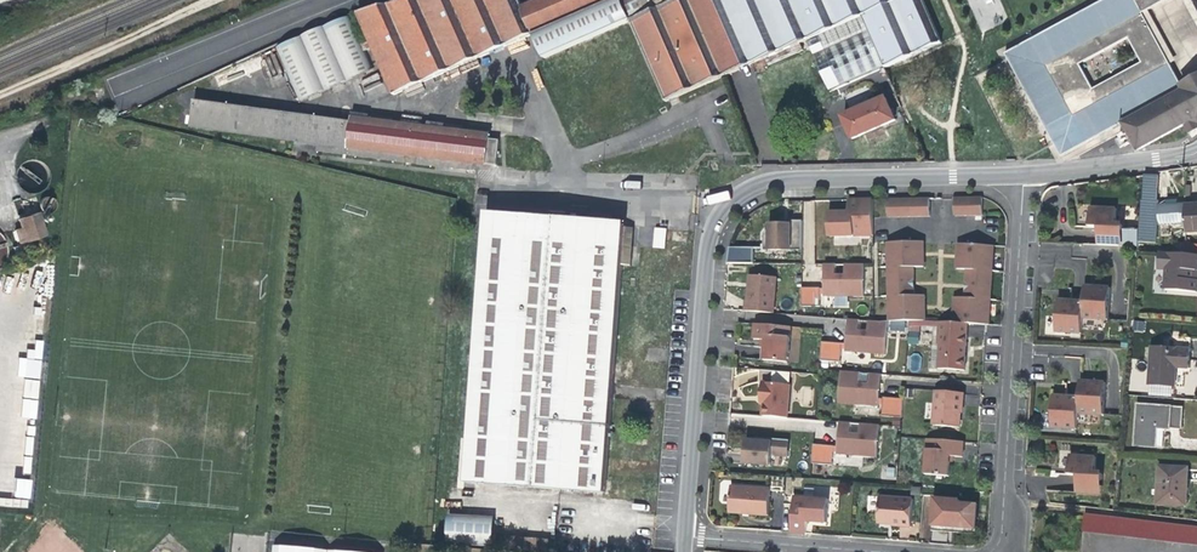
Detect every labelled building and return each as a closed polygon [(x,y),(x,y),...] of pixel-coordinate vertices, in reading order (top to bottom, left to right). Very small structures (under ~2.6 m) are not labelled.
[(371,42),(374,49),(393,95),(436,77),(438,81),(489,60),(486,52),(533,33),(522,7),(519,0),(409,0),(359,13),(371,42)] [(604,0),(539,0),(522,7),(533,33),(604,0)] [(533,33),(543,58),(631,20),(623,0),(604,0),(533,33)] [(631,20),(677,0),(623,0),(631,20)] [(689,0),(677,0),(631,20),(666,101),(722,77),(689,0)] [(749,65),(751,64),(724,0),(689,0),(722,77),(739,70),(739,69),(749,65)] [(800,43),(808,40),(791,0),(724,0),(751,64),(766,58),(800,43)] [(900,0),(791,0),(808,40),(862,16),(900,0)] [(862,16),(885,68),(911,57),(941,43),(922,0),(900,0),(862,16)] [(1141,11),(1135,0),(1102,0),(1005,52),(1042,121),(1089,96),(1071,62),(1131,29),(1149,62),(1164,54),(1141,11)] [(1141,11),(1147,8),(1161,0),(1135,0),(1141,11)] [(1147,8),(1141,11),(1164,54),(1168,62),(1174,58),(1147,8)] [(367,52),(363,44),(352,16),(276,47),(299,102),(374,71),(367,52)] [(862,16),(808,40),(830,92),(885,68),(862,16)] [(1079,63),(1127,38),(1131,29),(1071,62),(1089,96),(1093,88),(1079,63)] [(1149,62),(1131,29),(1127,38),(1140,62),(1093,88),(1089,96),(1149,62)] [(371,42),(363,44),(367,52),(374,49),(371,42)] [(803,51),(800,43),(766,58),(769,65),(803,51)] [(1183,91),(1180,84),(1168,62),(1164,54),(1149,62),(1089,96),(1042,121),(1061,156),(1123,123),(1183,91)] [(259,57),(213,76),(218,86),(263,67),(259,57)] [(754,76),(749,65),(739,69),(739,70),(744,80),(754,76)] [(1123,123),(1138,150),(1139,150),(1184,125),(1189,134),(1196,130),(1196,124),(1196,75),(1180,84),(1183,91),(1123,123)] [(885,98),(842,116),(851,139),(876,129),(895,122),(885,98)] [(346,154),(351,119),(193,99),(190,126),(319,143),(318,150),(346,154)] [(351,115),(351,119),(346,154),(475,171),(476,162),(496,165),(500,141),(489,140),(490,134),(351,115)] [(640,158),(620,158),(619,168),(640,168),(640,158)] [(1141,201),(1153,202),(1157,202),(1157,198),(1159,198),(1160,193),(1157,193),(1158,176),(1143,174),(1141,201)] [(953,217),(980,216),(980,198),(952,198),(953,217)] [(929,217),(928,199),(886,200),(886,218),(929,217)] [(856,200),(847,201),(847,212),(827,213),(828,237),(872,236),(871,200),(856,200)] [(1150,233),(1153,202),(1141,201),(1140,200),(1138,228),(1138,232),(1150,233)] [(1186,223),(1185,205),(1178,205),(1178,201),(1172,201),(1167,201),(1167,206),(1159,207),(1160,224),(1186,223)] [(1185,205),(1186,223),(1186,231),(1196,230),(1196,205),(1185,205)] [(1137,242),(1138,232),(1138,228),(1124,228),(1124,230),(1122,229),(1122,227),(1122,225),(1120,224),(1119,224),(1118,224),(1116,224),(1114,224),(1114,209),(1088,208),(1088,218),(1088,227),(1097,227),(1096,245),(1136,246),(1137,242)] [(36,212),(17,219),(20,228),(14,230),(18,242),(43,234),(36,212)] [(604,493),(624,226),(486,216),(466,483),(604,493)] [(780,225),(771,225),(771,251),(801,251),(801,221),(789,221),(789,225),(780,225)] [(762,251),(771,251),(771,225),(762,234),(762,251)] [(664,248),(666,228),(654,227),(652,247),(664,248)] [(9,263),(0,231),(0,266),(9,263)] [(888,243),(890,322),(909,321),(922,321),(922,311),(924,311),(924,296),(913,297),(912,268),(923,267),(922,253),(920,253),(920,243),(888,243)] [(1186,243),(1185,254),(1196,254),(1196,244),(1186,243)] [(988,325),(992,246),(959,245),(959,255),(956,255),(956,270),(966,270),(965,299),(955,298),(954,313),(956,313),(955,323),(966,324),(988,325)] [(752,264),(752,249),(729,249),(729,264),(752,264)] [(1185,254),(1157,252),(1156,267),(1165,268),(1164,290),(1195,292),(1196,280),(1195,280),(1195,275),(1196,271),(1196,254),(1185,254)] [(861,297),(861,265),(841,265),(841,274),(837,274),(832,274),(832,265),(821,265),(821,297),(861,297)] [(743,312),(773,314),(775,278),(749,276),(748,290),(747,302),(744,301),(743,312)] [(1083,285),(1082,301),(1081,317),(1106,319),(1109,287),(1097,286),(1083,285)] [(817,287),(801,288),(801,306),(817,306),(817,287)] [(1080,333),(1081,317),(1082,301),(1069,300),(1057,300),(1054,331),(1080,333)] [(858,321),(846,320),(846,332),(844,353),(885,355),(887,322),(867,321),(867,331),(857,330),(858,321)] [(965,350),(966,324),(955,323),(953,323),(938,322),(937,346),(939,346),(938,369),(964,371),(965,350)] [(788,362),(790,327),(755,325),(754,339),(766,340),(765,347),(765,360),(788,362)] [(36,419),(44,341),(36,340),(35,350),(27,349),(26,358),(19,357),(17,376),(25,377),(21,417),(36,419)] [(841,344),(821,343),(820,362),(840,363),(841,344)] [(1189,351),(1152,348),(1149,385),(1175,387),(1176,375),(1176,368),(1188,369),(1189,351)] [(879,389),(880,375),(860,373),(859,383),(850,383),(851,373),(839,372),(837,404),(877,407),(879,389)] [(1078,396),(1077,412),(1102,414),(1104,382),(1093,381),(1079,380),(1078,396)] [(762,417),(786,419),(789,385),(761,383),(760,397),(763,397),(763,405),(762,417)] [(962,393),(935,391),(933,426),(959,428),(960,414),(961,414),(961,405),(962,393)] [(1076,428),(1077,412),(1078,396),(1066,395),(1052,394),(1050,427),(1076,428)] [(901,417),(902,399),(882,398),(881,416),(901,417)] [(1180,429),(1182,410),(1138,406),(1134,444),(1154,446),(1155,435),(1156,427),(1180,429)] [(850,424),(838,423),(837,439),(836,455),(877,458),(879,426),(859,424),(858,434),(849,433),(850,424)] [(748,450),(748,454),(747,465),(770,466),(770,456),(787,457),(788,440),(755,438),(754,442),(749,442),(748,450)] [(962,442),(927,440),(925,475),(948,477),(949,462),(949,457),(953,457),(962,457),(962,442)] [(833,446),(813,445),(812,464),(832,465),(833,446)] [(1094,471),(1095,456),(1069,455),(1068,464),(1067,474),(1076,474),(1075,492),(1096,493),(1097,480),(1098,480),(1100,479),(1101,478),(1101,477),(1101,476),(1101,474),(1100,473),(1099,472),(1094,471)] [(1187,470),(1160,468),(1158,504),(1185,506),(1186,487),(1187,470)] [(15,497),(31,498),(32,479),(16,478),(15,497)] [(770,490),(730,487),(728,513),(749,515),(768,516),(770,490)] [(826,523),(827,499),(792,497),(790,533),(805,534),(806,522),(815,522),(826,523)] [(897,526),(911,527),(913,499),(879,497),(877,524),(892,524),(892,526),(897,526)] [(934,499),(932,527),(953,529),(971,530),(973,504),(959,503),(959,500),(934,499)] [(1084,513),(1082,531),(1196,544),(1196,526),(1084,513)] [(450,515),(447,542),(493,545),(495,519),(450,515)]
